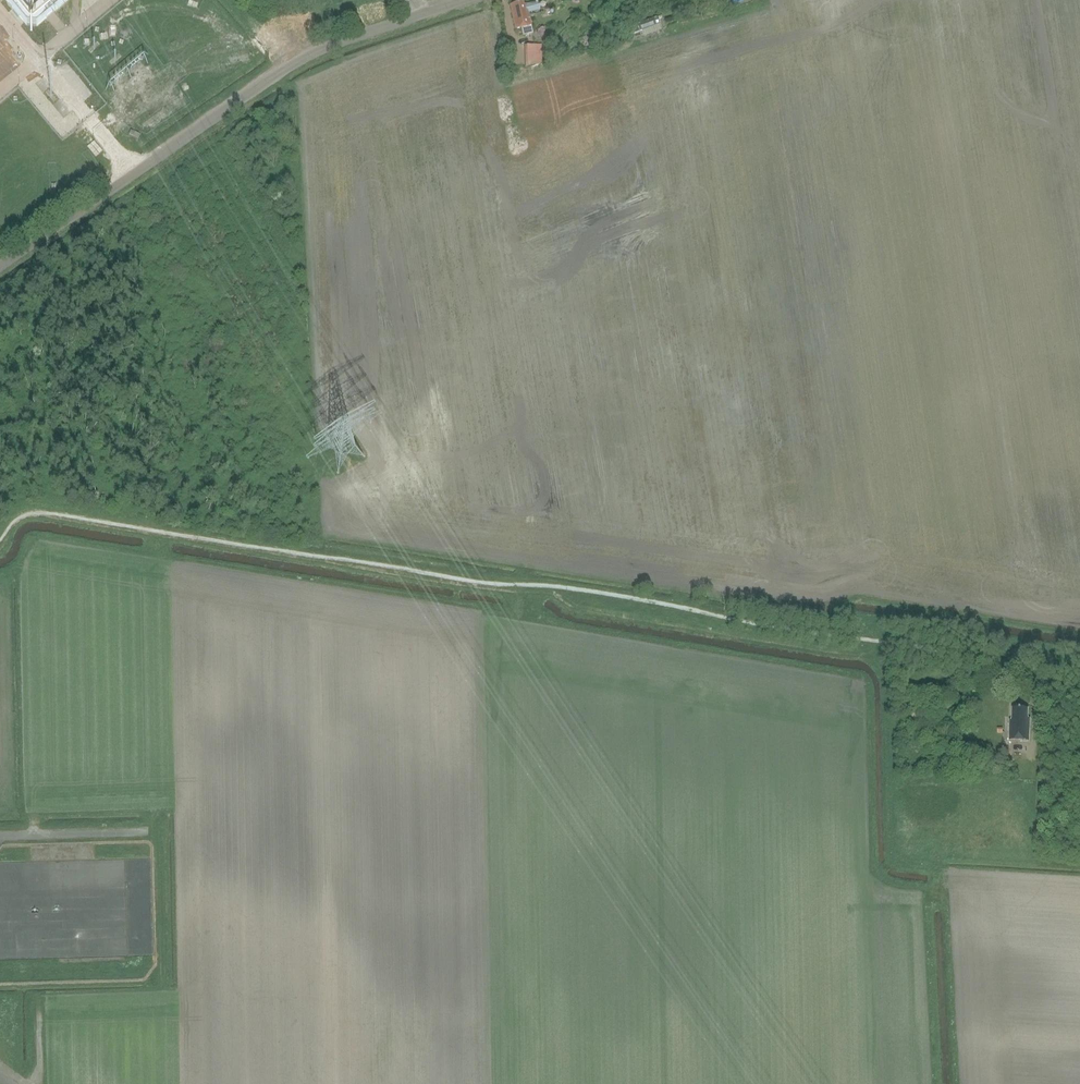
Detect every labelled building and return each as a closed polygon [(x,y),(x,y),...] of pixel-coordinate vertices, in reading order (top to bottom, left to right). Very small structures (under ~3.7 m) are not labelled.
[(27,26),(37,27),(69,0),(6,0),(27,26)] [(698,1),(702,13),(719,9),(716,0),(702,0),(698,1)] [(514,5),(515,7),(512,8),(516,29),(522,28),(523,34),(533,32),(529,13),(539,11),(537,2),(524,5),(524,3),(514,5)] [(639,17),(645,21),(650,13),(644,9),(639,17)] [(635,34),(640,32),(661,25),(658,17),(632,27),(635,34)] [(540,65),(540,46),(529,46),(530,69),(540,65)] [(1030,708),(1013,707),(1012,720),(1010,720),(1009,739),(1029,741),(1031,715),(1029,715),(1030,708)]
